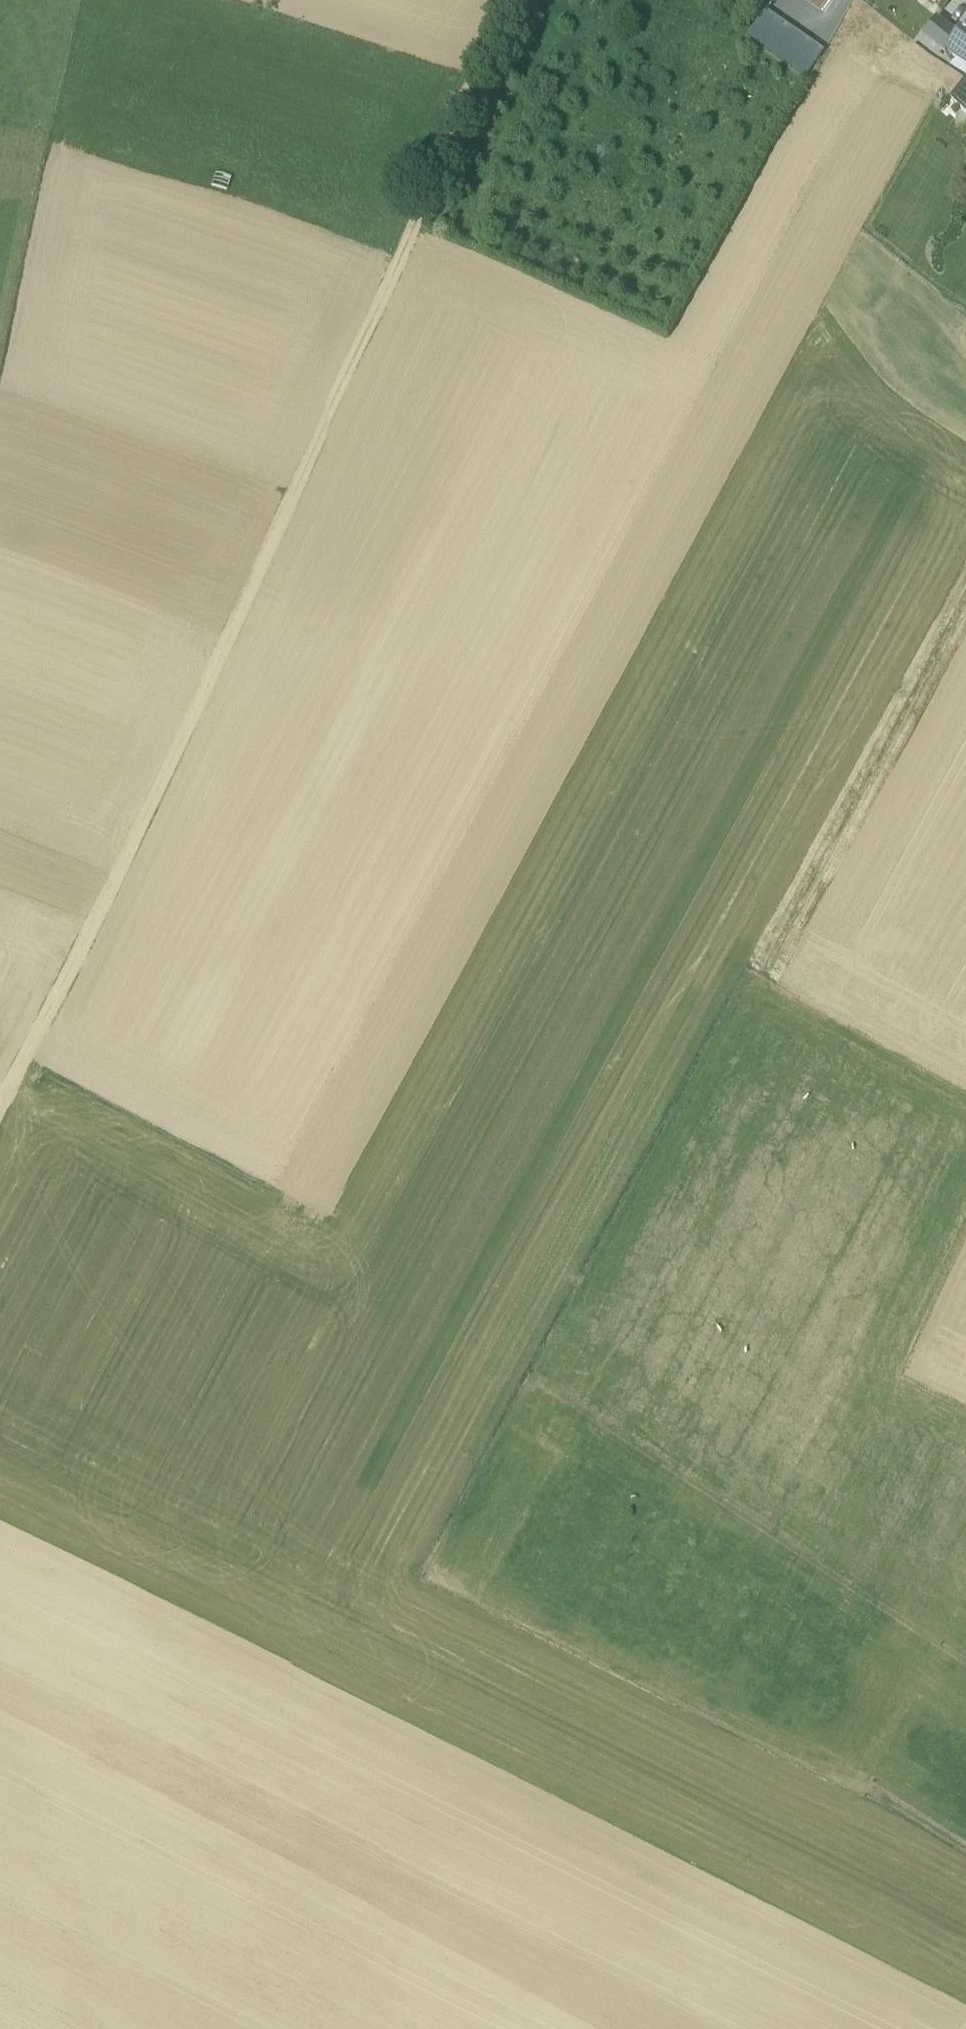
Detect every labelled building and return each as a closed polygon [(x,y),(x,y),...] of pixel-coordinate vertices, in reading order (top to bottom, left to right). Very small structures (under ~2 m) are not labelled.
[(922,36),(944,53),(945,52),(965,68),(965,38),(964,40),(936,17),(922,36)]
